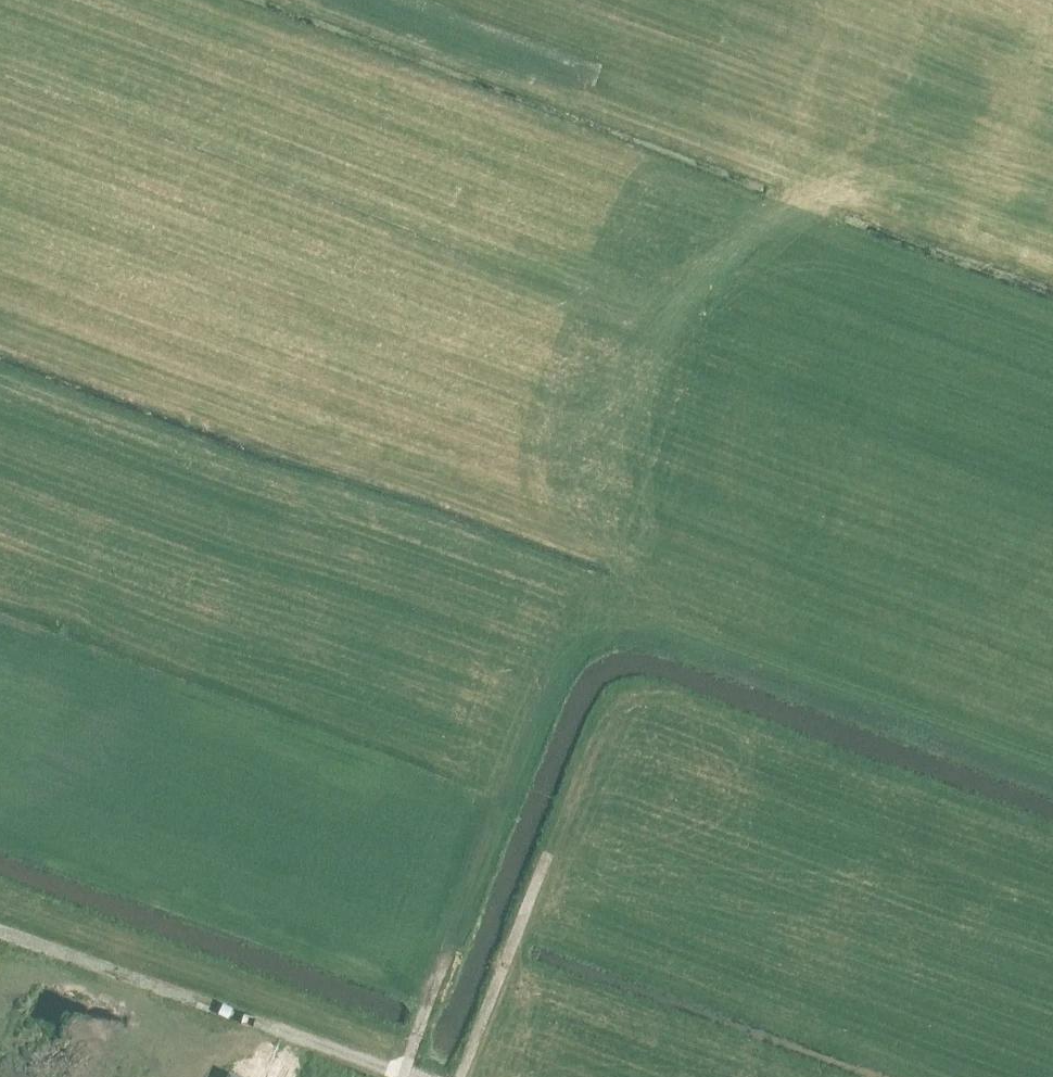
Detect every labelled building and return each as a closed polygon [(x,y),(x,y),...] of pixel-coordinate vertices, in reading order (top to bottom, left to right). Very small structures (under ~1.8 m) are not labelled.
[(306,1076),(347,1076),(310,1065),(306,1076)]
